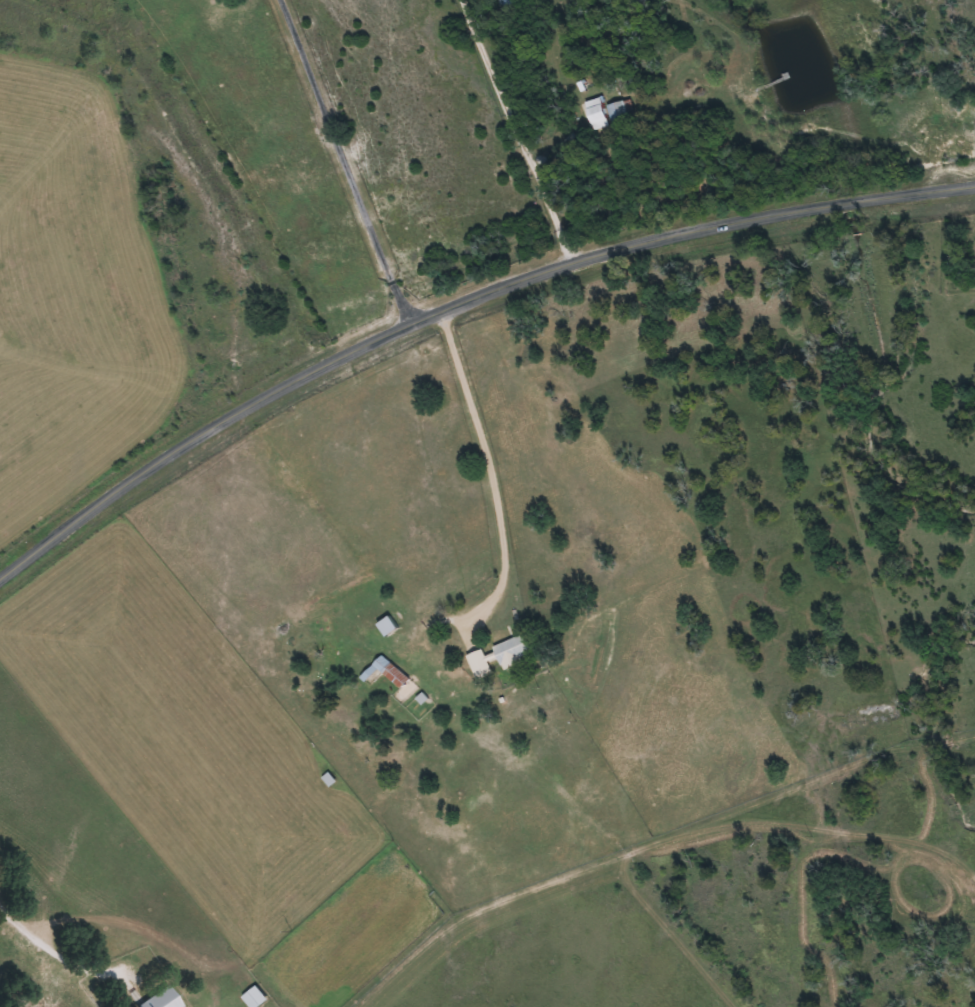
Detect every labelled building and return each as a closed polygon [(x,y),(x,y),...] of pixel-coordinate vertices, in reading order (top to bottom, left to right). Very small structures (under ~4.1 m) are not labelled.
[(626,120),(622,100),(605,104),(609,124),(626,120)] [(374,626),(383,636),(394,628),(385,617),(374,626)] [(464,655),(474,680),(490,674),(486,661),(496,657),(501,670),(521,662),(519,657),(528,653),(521,635),(490,647),(492,653),(483,657),(480,649),(464,655)] [(374,662),(395,689),(404,681),(383,655),(374,662)] [(164,986),(133,1006),(178,1006),(164,986)] [(253,986),(239,997),(246,1006),(256,1006),(265,1000),(253,986)]
